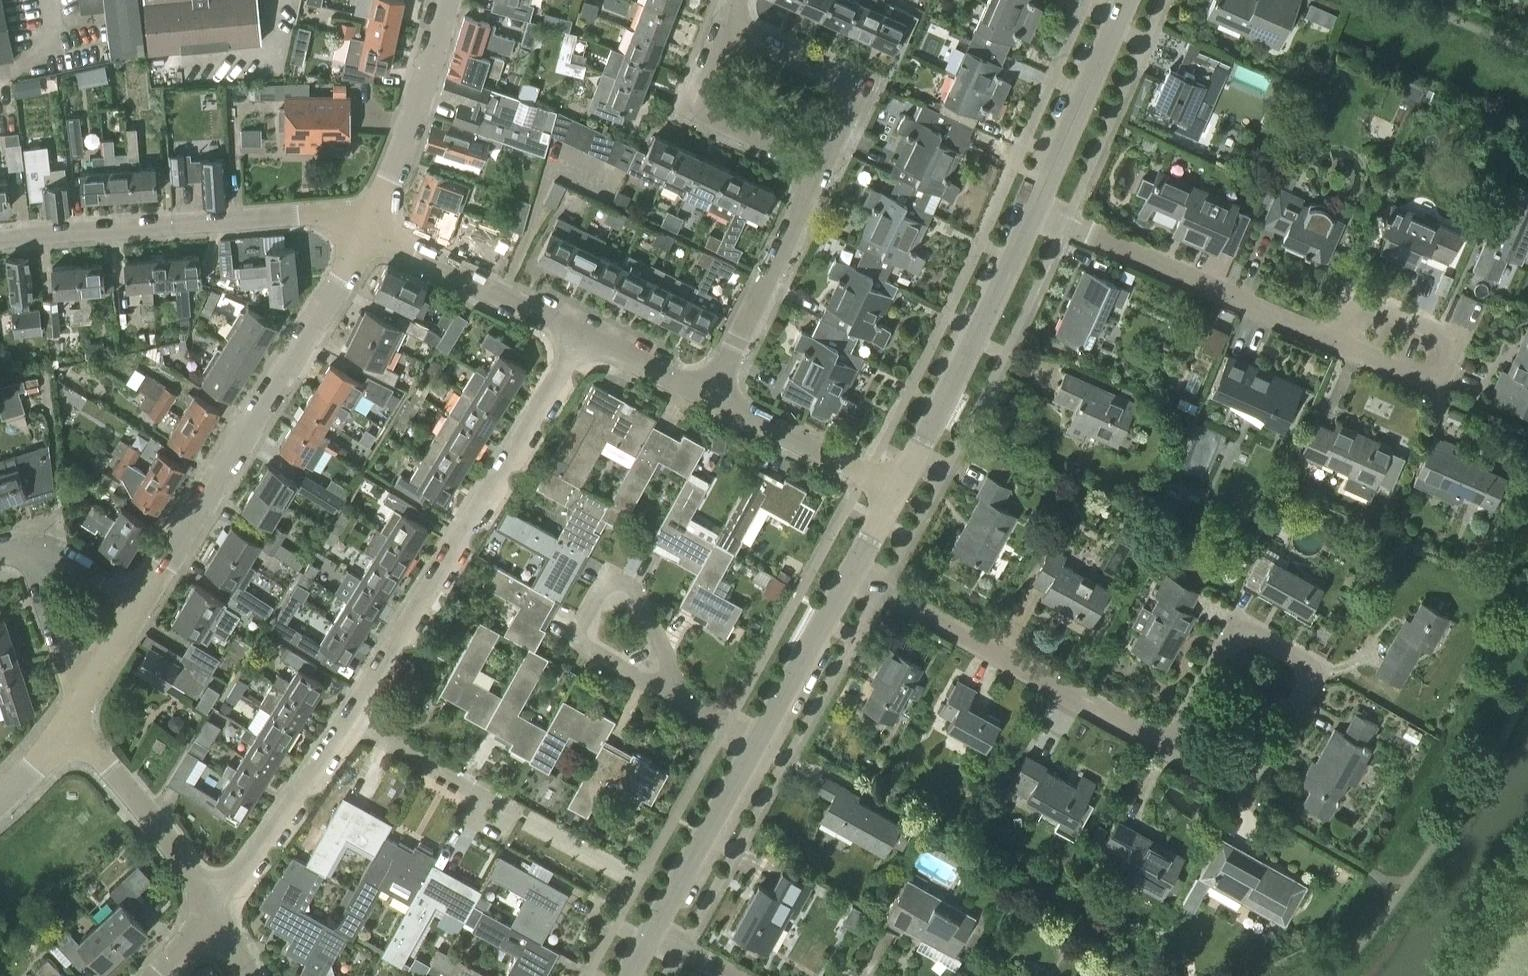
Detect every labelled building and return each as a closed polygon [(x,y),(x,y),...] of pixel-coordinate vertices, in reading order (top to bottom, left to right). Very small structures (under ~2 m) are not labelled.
[(15,60),(3,0),(0,0),(0,63),(15,60)] [(82,13),(106,10),(112,58),(145,53),(138,0),(80,0),(82,13)] [(258,0),(166,0),(145,2),(146,11),(151,11),(151,7),(155,7),(156,11),(178,9),(182,50),(261,42),(258,0)] [(403,0),(372,0),(371,6),(357,2),(356,11),(398,21),(403,0)] [(642,5),(672,16),(678,0),(644,0),(642,5)] [(797,9),(801,0),(777,0),(797,9)] [(820,19),(829,0),(801,0),(797,9),(820,19)] [(844,30),(857,1),(854,0),(829,0),(820,19),(844,30)] [(987,4),(1036,26),(1043,10),(1033,6),(1034,4),(1033,3),(1034,0),(989,0),(987,4)] [(1209,16),(1278,46),(1298,0),(1258,0),(1258,1),(1255,0),(1216,0),(1209,16)] [(881,12),(857,1),(844,30),(868,41),(881,12)] [(581,11),(595,15),(598,7),(584,3),(581,11)] [(868,41),(892,52),(898,38),(905,42),(917,17),(887,4),(882,13),(881,12),(868,41)] [(987,4),(971,41),(1006,56),(1010,46),(1013,47),(1017,38),(1019,38),(1020,36),(1030,40),(1036,26),(987,4)] [(633,30),(662,41),(672,16),(642,5),(633,30)] [(151,11),(146,11),(150,53),(182,50),(178,9),(156,11),(155,7),(151,7),(151,11)] [(368,17),(363,39),(393,45),(398,21),(356,11),(355,14),(368,17)] [(595,15),(581,11),(579,19),(593,23),(595,15)] [(1326,12),(1320,25),(1329,29),(1334,16),(1326,12)] [(454,50),(447,73),(481,85),(485,73),(498,78),(504,60),(490,55),(491,49),(509,54),(514,39),(494,34),(496,26),(464,17),(454,50)] [(561,18),(557,30),(565,32),(569,33),(572,21),(561,18)] [(521,45),(533,48),(540,24),(529,21),(528,21),(521,45)] [(337,22),(335,32),(353,36),(355,25),(337,22)] [(297,28),(294,39),(307,42),(310,31),(297,28)] [(624,54),(653,65),(662,41),(633,30),(624,54)] [(372,81),(376,67),(387,69),(393,45),(363,39),(363,40),(353,38),(353,36),(335,32),(334,36),(350,39),(340,82),(372,81)] [(565,32),(562,46),(573,49),(577,35),(569,33),(565,32)] [(1001,67),(1006,56),(971,41),(955,77),(1004,99),(1011,84),(1001,79),(1002,77),(1000,76),(1004,68),(1001,67)] [(1155,101),(1190,118),(1207,80),(1215,84),(1221,71),(1226,73),(1231,60),(1197,45),(1183,74),(1170,68),(1155,101)] [(605,74),(644,89),(653,65),(624,54),(614,50),(605,74)] [(572,54),(570,62),(584,66),(586,58),(572,54)] [(103,67),(93,69),(96,83),(106,81),(103,67)] [(520,99),(517,98),(481,85),(447,73),(440,95),(461,102),(456,124),(490,136),(545,154),(551,135),(550,135),(556,112),(535,104),(520,99)] [(622,110),(633,114),(634,115),(644,89),(605,74),(602,73),(591,101),(597,113),(617,121),(622,110)] [(949,117),(974,128),(978,119),(981,120),(985,111),(987,112),(987,110),(997,115),(1004,99),(955,77),(939,112),(939,113),(949,117)] [(1401,78),(1396,89),(1408,95),(1413,84),(1401,78)] [(27,81),(15,83),(17,99),(29,97),(27,81)] [(345,84),(333,84),(333,94),(345,94),(345,84)] [(309,97),(309,85),(260,86),(261,99),(286,99),(286,110),(279,110),(279,131),(286,131),(286,151),(320,150),(318,97),(309,97)] [(539,90),(524,85),(520,99),(535,104),(539,90)] [(348,97),(318,97),(320,143),(348,143),(348,97)] [(939,112),(923,104),(915,120),(905,116),(898,131),(907,135),(906,138),(908,139),(891,175),(897,178),(916,187),(949,117),(939,113),(939,112)] [(562,140),(572,120),(556,112),(550,135),(551,135),(562,140)] [(67,118),(72,158),(85,157),(80,117),(67,118)] [(924,210),(933,193),(953,202),(960,186),(951,182),(952,180),(950,179),(974,128),(949,117),(916,187),(908,202),(924,210)] [(490,136),(456,124),(442,120),(440,127),(432,124),(425,147),(440,152),(437,160),(478,172),(490,136)] [(562,140),(572,145),(583,124),(572,120),(562,140)] [(594,130),(583,124),(572,145),(584,151),(594,130)] [(126,129),(128,160),(129,169),(115,171),(113,140),(104,141),(108,199),(132,197),(127,129),(126,129)] [(155,167),(139,169),(136,129),(127,129),(132,197),(157,195),(155,167)] [(605,135),(594,130),(584,151),(595,156),(605,135)] [(605,161),(605,160),(615,140),(605,135),(595,156),(605,161)] [(656,136),(647,154),(638,150),(628,172),(661,187),(680,148),(656,136)] [(616,166),(619,160),(626,145),(615,140),(605,160),(605,161),(616,166)] [(92,157),(92,160),(93,172),(81,173),(83,201),(108,199),(104,141),(103,141),(104,156),(92,157)] [(226,204),(223,158),(181,161),(179,142),(169,143),(172,181),(200,180),(202,205),(226,204)] [(5,146),(7,160),(8,171),(23,169),(22,160),(20,144),(5,146)] [(619,160),(616,166),(628,172),(638,150),(626,145),(619,160)] [(680,148),(661,187),(660,187),(684,199),(704,159),(680,148)] [(727,170),(704,159),(684,199),(708,210),(727,170)] [(69,212),(64,169),(41,171),(43,190),(40,190),(41,199),(44,198),(46,215),(69,212)] [(731,221),(751,181),(727,170),(708,210),(731,221)] [(465,212),(473,189),(427,172),(419,195),(456,209),(465,212)] [(1142,178),(1136,193),(1147,198),(1145,202),(1180,218),(1173,234),(1215,252),(1235,206),(1158,172),(1154,182),(1142,178)] [(897,178),(889,196),(871,187),(863,203),(873,208),(872,210),(874,211),(856,247),(863,251),(881,259),(908,202),(916,187),(897,178)] [(10,208),(6,180),(0,181),(0,209),(10,208)] [(743,251),(733,246),(736,241),(749,213),(762,219),(775,192),(751,181),(731,221),(722,240),(716,251),(738,262),(743,251)] [(544,203),(555,208),(566,188),(554,182),(544,203)] [(1517,262),(1520,263),(1527,245),(1527,195),(1510,187),(1497,217),(1492,215),(1481,231),(1489,235),(1474,269),(1498,279),(1501,272),(1511,276),(1517,262)] [(1300,200),(1276,189),(1260,226),(1280,234),(1278,242),(1324,261),(1340,223),(1330,219),(1331,216),(1331,215),(1330,213),(1328,211),(1326,209),(1324,207),(1322,206),(1321,205),(1318,204),(1314,204),(1313,204),(1311,204),(1307,205),(1306,205),(1305,208),(1298,205),(1300,200)] [(614,203),(626,208),(631,198),(619,192),(614,203)] [(419,195),(410,218),(455,234),(459,223),(452,221),(456,209),(419,195)] [(518,199),(510,229),(523,233),(531,203),(518,199)] [(885,280),(893,263),(918,274),(926,258),(916,254),(917,251),(916,251),(934,215),(924,210),(908,202),(881,259),(874,275),(885,280)] [(1460,237),(1391,206),(1387,215),(1385,214),(1383,219),(1384,220),(1380,231),(1386,233),(1381,245),(1416,261),(1420,252),(1448,264),(1460,237)] [(604,223),(612,226),(619,212),(611,209),(604,223)] [(619,212),(612,226),(620,230),(627,216),(619,212)] [(663,226),(670,229),(677,215),(669,212),(663,226)] [(677,215),(670,229),(678,233),(684,218),(677,215)] [(582,229),(558,218),(538,259),(561,271),(582,229)] [(585,283),(599,255),(606,241),(582,229),(561,271),(585,283)] [(663,243),(666,235),(659,232),(653,245),(660,248),(663,243)] [(667,235),(663,243),(660,248),(668,252),(674,239),(667,235)] [(711,235),(706,246),(716,251),(722,240),(711,235)] [(240,277),(240,278),(256,277),(264,276),(296,273),(296,264),(299,261),(299,253),(294,251),(294,249),(266,251),(268,265),(239,268),(233,268),(231,253),(219,255),(221,279),(240,277)] [(863,251),(855,269),(836,260),(829,275),(838,280),(837,282),(839,283),(821,319),(822,320),(847,332),(874,275),(881,259),(863,251)] [(698,263),(708,268),(713,258),(703,253),(698,263)] [(628,254),(622,266),(609,294),(632,306),(652,265),(628,254)] [(622,266),(599,255),(585,283),(609,294),(622,266)] [(29,256),(8,259),(15,334),(40,331),(38,310),(28,311),(27,299),(33,298),(29,256)] [(188,299),(187,299),(186,285),(200,284),(198,256),(173,258),(178,316),(189,315),(188,299)] [(154,318),(155,318),(152,287),(175,285),(176,299),(166,300),(167,317),(178,316),(173,258),(150,260),(154,318)] [(699,288),(679,329),(703,340),(717,312),(716,312),(720,304),(718,298),(713,296),(714,296),(707,292),(717,272),(730,278),(735,268),(713,258),(708,268),(699,288)] [(125,262),(127,289),(141,288),(144,319),(154,318),(150,260),(125,262)] [(79,293),(86,293),(103,291),(101,264),(76,265),(79,293)] [(52,267),(54,295),(79,293),(76,265),(52,267)] [(652,265),(632,306),(656,317),(675,277),(652,265)] [(373,296),(406,313),(412,301),(403,296),(404,292),(401,290),(408,276),(388,266),(373,296)] [(1109,302),(1121,307),(1128,291),(1116,286),(1117,284),(1085,270),(1056,334),(1082,345),(1091,326),(1097,329),(1109,302)] [(299,299),(296,273),(264,276),(265,287),(270,286),(271,301),(299,299)] [(850,353),(858,335),(883,347),(890,331),(881,327),(883,324),(882,323),(899,287),(885,280),(874,275),(847,332),(839,348),(850,353)] [(412,301),(406,313),(412,316),(414,313),(423,318),(430,304),(421,299),(427,285),(408,276),(401,290),(404,292),(403,296),(412,301)] [(240,278),(241,289),(257,287),(256,277),(240,278)] [(675,277),(656,317),(679,329),(699,288),(675,277)] [(220,294),(212,291),(201,315),(209,318),(220,294)] [(60,335),(57,300),(44,301),(47,336),(60,335)] [(458,312),(449,306),(443,316),(452,321),(456,314),(457,314),(458,312)] [(91,307),(80,308),(81,324),(92,323),(91,307)] [(81,324),(80,308),(69,308),(70,325),(81,324)] [(265,345),(277,326),(249,308),(245,313),(240,312),(233,324),(265,345)] [(353,329),(392,348),(401,330),(423,341),(429,329),(401,316),(397,326),(366,311),(363,316),(360,314),(353,329)] [(457,314),(456,314),(452,321),(447,329),(436,346),(448,353),(467,321),(457,314)] [(438,324),(447,329),(452,321),(443,316),(438,324)] [(813,338),(801,333),(794,348),(804,353),(803,355),(804,356),(792,381),(790,380),(782,395),(810,408),(839,348),(847,332),(822,320),(813,338)] [(233,324),(225,336),(228,340),(225,345),(254,363),(265,345),(233,324)] [(392,348),(353,329),(346,344),(349,345),(347,350),(372,362),(367,373),(394,386),(400,374),(383,366),(392,348)] [(1527,413),(1527,329),(1508,375),(1502,372),(1491,396),(1527,413)] [(482,345),(498,356),(486,376),(512,393),(526,370),(509,361),(515,351),(489,334),(482,345)] [(188,349),(186,340),(160,346),(162,354),(188,349)] [(103,343),(85,345),(86,359),(104,358),(103,343)] [(222,350),(217,348),(210,360),(242,381),(254,363),(225,345),(222,350)] [(850,353),(839,348),(810,408),(810,409),(812,410),(810,413),(822,419),(824,415),(827,417),(830,410),(849,419),(856,403),(847,399),(848,396),(847,396),(864,359),(850,353)] [(1266,421),(1284,429),(1302,387),(1230,356),(1214,392),(1234,401),(1237,396),(1270,410),(1266,421)] [(231,400),(242,381),(210,360),(202,372),(205,376),(202,382),(231,400)] [(434,361),(427,371),(437,377),(444,367),(434,361)] [(361,393),(383,406),(393,390),(368,378),(363,386),(331,366),(323,378),(332,383),(326,392),(352,408),(361,393)] [(126,382),(135,389),(155,402),(168,409),(177,395),(164,387),(165,385),(145,374),(144,376),(134,370),(126,382)] [(461,392),(498,415),(512,393),(486,376),(475,370),(461,392)] [(437,377),(427,371),(414,393),(424,399),(437,377)] [(1136,404),(1066,373),(1054,400),(1076,410),(1072,419),(1120,440),(1136,404)] [(25,413),(19,393),(26,391),(25,390),(43,385),(40,376),(0,387),(0,414),(2,420),(25,413)] [(593,386),(554,456),(554,457),(567,463),(568,464),(561,475),(580,487),(600,451),(629,468),(635,457),(652,427),(656,421),(635,409),(634,412),(606,396),(608,394),(593,386)] [(326,392),(318,387),(305,408),(329,423),(336,411),(352,421),(357,412),(352,408),(326,392)] [(461,392),(448,414),(485,437),(498,415),(461,392)] [(413,396),(401,415),(410,421),(424,399),(414,393),(413,396)] [(180,416),(206,432),(219,410),(193,395),(180,416)] [(1180,398),(1176,407),(1194,415),(1198,406),(1180,398)] [(168,409),(155,402),(147,415),(160,423),(168,409)] [(305,408),(292,428),(325,448),(335,454),(340,445),(330,439),(322,434),(329,423),(305,408)] [(448,414),(434,436),(472,459),(485,437),(448,414)] [(410,421),(401,415),(395,425),(404,431),(410,421)] [(193,453),(206,432),(180,416),(167,437),(193,453)] [(1323,457),(1351,470),(1345,484),(1372,496),(1378,483),(1392,488),(1405,459),(1390,452),(1392,449),(1337,425),(1334,431),(1316,423),(1302,454),(1321,462),(1323,457)] [(629,514),(659,461),(688,477),(705,447),(683,435),(679,442),(652,427),(635,457),(629,468),(614,496),(613,495),(609,503),(629,514)] [(312,469),(325,448),(292,428),(279,449),(312,469)] [(858,436),(843,429),(839,438),(854,445),(858,436)] [(365,430),(359,439),(370,445),(375,436),(365,430)] [(421,457),(459,480),(472,459),(434,436),(421,457)] [(723,452),(726,440),(713,437),(710,450),(723,452)] [(111,453),(121,459),(133,466),(141,453),(119,439),(111,453)] [(2,461),(0,462),(0,497),(2,502),(17,497),(20,504),(52,493),(45,446),(2,461)] [(145,473),(170,488),(183,466),(159,451),(145,473)] [(1438,484),(1492,508),(1504,479),(1468,463),(1469,460),(1450,452),(1445,462),(1427,454),(1414,483),(1434,492),(1438,484)] [(459,480),(421,457),(423,459),(410,481),(401,476),(395,486),(422,502),(428,493),(445,503),(459,480)] [(567,463),(554,457),(546,469),(560,477),(561,476),(567,463)] [(157,511),(170,488),(145,473),(145,474),(133,466),(121,459),(113,473),(123,479),(122,481),(136,489),(132,496),(157,511)] [(269,466),(255,487),(284,505),(297,484),(269,466)] [(598,496),(598,497),(581,487),(579,488),(560,477),(546,469),(536,487),(573,508),(557,537),(557,538),(582,552),(588,555),(599,534),(593,531),(600,518),(620,529),(629,514),(609,503),(598,496)] [(719,533),(734,541),(740,544),(761,507),(789,523),(807,493),(785,481),(782,487),(754,471),(719,533)] [(342,500),(305,477),(298,489),(334,512),(342,500)] [(987,568),(1016,518),(999,509),(1010,490),(987,477),(977,496),(981,498),(953,549),(987,568)] [(332,479),(325,489),(331,493),(342,500),(348,489),(332,479)] [(714,543),(686,526),(706,491),(687,479),(651,541),(678,556),(675,561),(696,573),(714,543)] [(272,524),(284,505),(255,487),(242,509),(270,526),(272,524)] [(1171,518),(1182,497),(1165,489),(1155,510),(1171,518)] [(411,519),(417,510),(390,493),(384,504),(401,514),(388,535),(414,552),(428,529),(411,519)] [(79,499),(70,494),(67,500),(75,505),(79,499)] [(1291,498),(1283,495),(1279,505),(1288,508),(1291,498)] [(85,502),(81,509),(137,542),(148,524),(122,508),(114,520),(85,502)] [(330,530),(339,536),(353,513),(344,508),(330,530)] [(95,533),(97,529),(106,534),(99,545),(126,561),(137,542),(81,509),(74,520),(95,533)] [(545,557),(530,586),(555,600),(561,604),(573,581),(567,578),(582,552),(557,538),(557,537),(520,516),(509,537),(545,557)] [(274,525),(267,536),(268,537),(279,544),(286,533),(274,525)] [(232,526),(218,547),(247,565),(261,544),(232,526)] [(377,529),(364,551),(374,557),(401,574),(414,552),(388,535),(377,529)] [(339,536),(330,530),(324,540),(333,546),(339,536)] [(280,545),(279,544),(268,537),(267,536),(261,547),(268,551),(298,571),(305,560),(280,545)] [(714,543),(696,573),(678,605),(706,621),(703,627),(724,639),(742,609),(712,592),(734,554),(728,551),(714,543)] [(247,565),(218,547),(216,550),(214,548),(207,560),(209,561),(205,568),(237,588),(232,597),(252,610),(266,619),(273,607),(244,588),(255,570),(247,565)] [(1109,590),(1062,564),(1066,557),(1051,549),(1032,584),(1045,591),(1041,598),(1058,608),(1060,604),(1092,621),(1109,590)] [(1308,616),(1324,588),(1257,551),(1243,580),(1308,616)] [(361,579),(388,595),(401,574),(374,557),(361,579)] [(304,574),(312,579),(318,570),(310,565),(304,574)] [(533,652),(546,629),(540,626),(554,600),(555,600),(530,586),(493,565),(482,585),(518,605),(501,635),(528,650),(533,652)] [(306,588),(312,579),(304,574),(298,583),(306,588)] [(772,576),(761,594),(781,606),(792,587),(772,576)] [(1132,648),(1166,668),(1196,616),(1180,608),(1191,589),(1167,576),(1156,596),(1160,599),(1132,648)] [(388,595),(361,579),(347,601),(374,617),(388,595)] [(291,596),(302,603),(303,604),(310,593),(297,585),(291,596)] [(194,586),(183,603),(210,620),(219,625),(230,632),(239,616),(225,607),(226,606),(194,586)] [(252,610),(232,597),(226,606),(225,607),(239,616),(245,620),(252,610)] [(374,617),(347,601),(334,623),(360,639),(374,617)] [(219,625),(210,620),(183,603),(171,622),(206,644),(214,633),(225,640),(230,632),(219,625)] [(1421,606),(1406,631),(1401,628),(1384,660),(1407,673),(1421,647),(1429,652),(1447,620),(1421,606)] [(292,615),(282,609),(271,628),(280,634),(292,615)] [(11,641),(4,618),(0,619),(0,645),(11,641)] [(334,623),(321,644),(302,632),(295,643),(323,660),(328,650),(347,662),(360,639),(334,623)] [(502,697),(489,690),(496,679),(479,669),(493,644),(473,633),(439,695),(466,710),(462,717),(484,729),(502,697)] [(19,664),(11,641),(0,645),(0,670),(19,664)] [(183,655),(211,672),(219,660),(190,643),(183,655)] [(211,672),(183,655),(177,664),(149,647),(135,670),(164,687),(168,680),(196,697),(211,672)] [(548,660),(533,652),(528,650),(502,697),(484,729),(511,744),(508,749),(529,761),(546,730),(518,714),(548,660)] [(311,677),(318,667),(291,651),(285,660),(297,668),(289,682),(278,675),(273,684),(311,707),(324,685),(311,677)] [(906,695),(917,700),(924,687),(914,681),(921,669),(889,651),(876,675),(880,677),(864,707),(891,722),(906,695)] [(26,687),(19,664),(0,670),(0,696),(26,687)] [(233,688),(241,694),(247,684),(239,679),(233,688)] [(976,692),(958,682),(939,715),(951,722),(947,728),(985,750),(999,726),(998,725),(999,722),(989,716),(987,719),(967,707),(976,692)] [(273,684),(260,705),(297,728),(311,707),(273,684)] [(208,686),(196,707),(207,714),(219,693),(208,686)] [(0,696),(0,701),(6,719),(34,710),(26,687),(0,696)] [(235,703),(241,694),(233,688),(227,698),(235,703)] [(598,753),(602,746),(616,722),(594,710),(590,716),(563,701),(546,730),(529,761),(528,763),(547,773),(568,736),(598,753)] [(231,709),(223,704),(219,711),(227,715),(231,709)] [(270,712),(257,734),(284,751),(297,728),(270,712)] [(1328,816),(1360,759),(1364,761),(1371,750),(1366,748),(1378,726),(1357,714),(1344,735),(1336,730),(1317,763),(1314,761),(1301,783),(1312,789),(1304,803),(1328,816)] [(181,719),(177,715),(172,715),(168,720),(168,725),(172,729),(178,729),(181,725),(181,719)] [(206,720),(201,729),(215,738),(221,728),(206,719),(206,720)] [(257,734),(246,727),(240,737),(251,744),(244,755),(271,772),(284,751),(257,734)] [(187,751),(202,760),(215,738),(201,729),(187,751)] [(156,737),(151,746),(161,752),(166,743),(156,737)] [(608,780),(637,796),(651,804),(669,773),(633,754),(629,760),(602,746),(598,753),(569,806),(588,817),(608,780)] [(206,763),(202,760),(187,751),(167,784),(224,819),(231,808),(244,816),(257,794),(230,778),(218,799),(194,784),(206,763)] [(223,773),(230,778),(257,794),(271,772),(244,755),(235,769),(228,765),(223,773)] [(1024,759),(1011,783),(1031,794),(1028,799),(1072,822),(1093,782),(1081,775),(1075,786),(1024,759)] [(831,800),(819,822),(883,856),(899,826),(856,803),(859,798),(825,779),(818,792),(831,800)] [(305,867),(318,874),(325,878),(346,841),(374,856),(384,839),(391,826),(370,814),(366,820),(339,805),(305,867)] [(1184,858),(1116,821),(1102,848),(1123,859),(1118,867),(1166,892),(1184,858)] [(1088,839),(1096,844),(1104,830),(1096,825),(1088,839)] [(1221,838),(1199,877),(1242,901),(1245,895),(1281,915),(1289,900),(1297,905),(1306,889),(1294,883),(1296,879),(1263,861),(1261,864),(1241,853),(1243,850),(1221,838)] [(411,855),(384,839),(374,856),(333,929),(346,937),(353,940),(381,890),(409,906),(435,860),(415,848),(411,855)] [(525,899),(510,927),(540,944),(552,924),(546,921),(561,893),(499,858),(488,878),(525,899)] [(472,907),(477,898),(480,893),(459,881),(456,887),(429,872),(436,860),(435,860),(409,906),(381,956),(401,967),(434,907),(463,923),(463,922),(472,907)] [(280,877),(264,900),(275,906),(264,924),(291,940),(287,945),(308,957),(326,926),(298,910),(318,874),(305,867),(299,863),(288,882),(280,877)] [(133,892),(137,897),(152,882),(138,867),(122,881),(133,892)] [(994,869),(989,878),(998,883),(1003,874),(994,869)] [(799,908),(810,888),(782,872),(771,891),(760,885),(735,928),(744,934),(743,938),(767,951),(793,905),(799,908)] [(976,918),(920,887),(908,880),(886,920),(953,958),(976,918)] [(133,892),(99,924),(125,952),(147,931),(135,919),(147,908),(137,897),(133,892)] [(505,975),(538,975),(552,950),(540,944),(510,927),(510,928),(472,907),(463,922),(474,929),(471,933),(515,957),(505,975)] [(68,932),(49,949),(66,967),(80,953),(89,963),(92,960),(104,972),(125,952),(99,924),(79,943),(68,932)] [(326,975),(346,937),(333,929),(326,926),(308,957),(298,975),(328,975),(326,975)] [(456,961),(440,953),(433,965),(449,974),(448,975),(482,975),(456,961)] [(47,960),(34,972),(38,975),(62,975),(47,960)]
